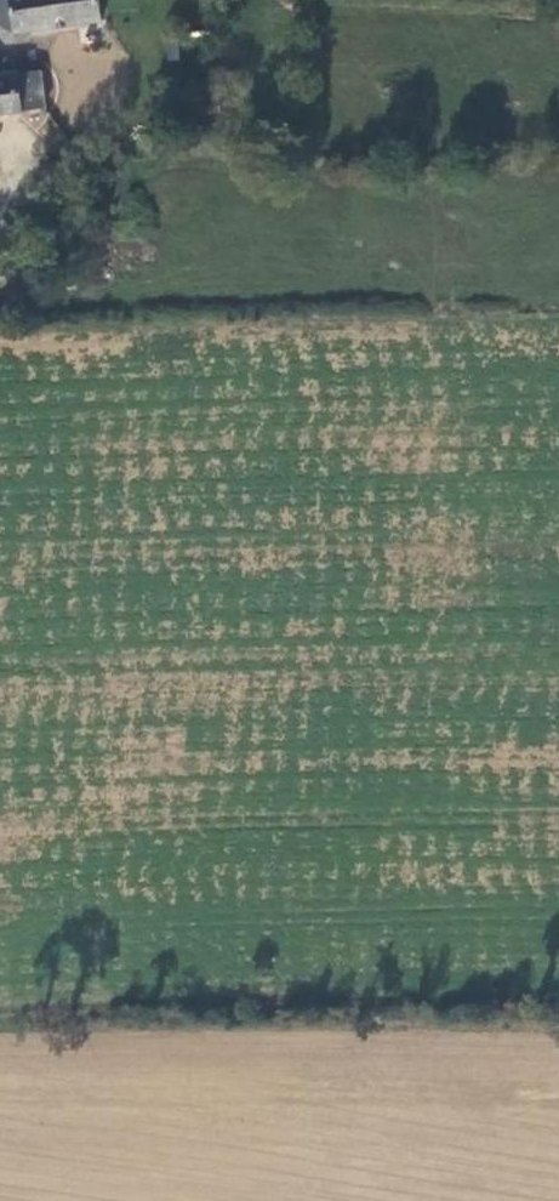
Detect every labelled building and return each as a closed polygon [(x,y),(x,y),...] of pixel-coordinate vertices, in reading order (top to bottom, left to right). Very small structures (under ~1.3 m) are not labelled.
[(117,28),(113,0),(12,0),(5,1),(9,28),(30,40),(117,28)] [(0,56),(0,123),(56,117),(53,78),(11,82),(8,55),(0,56)]
